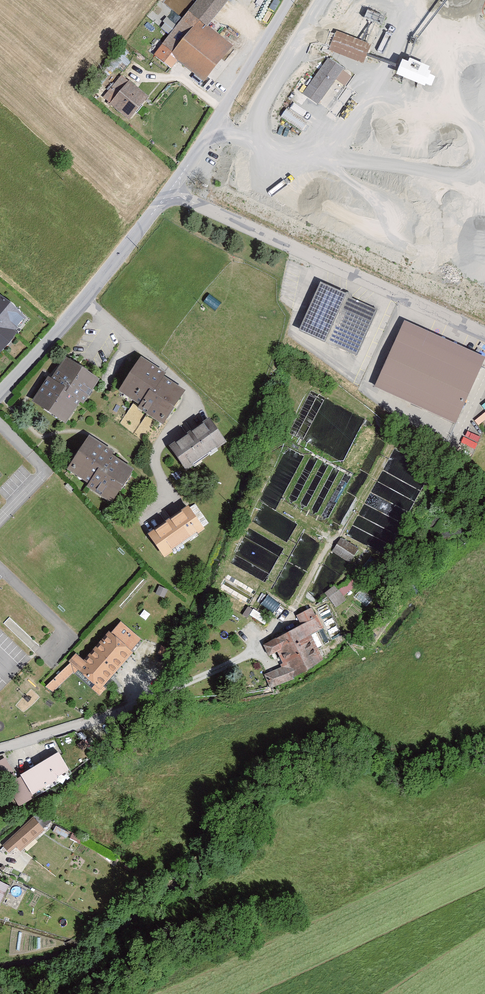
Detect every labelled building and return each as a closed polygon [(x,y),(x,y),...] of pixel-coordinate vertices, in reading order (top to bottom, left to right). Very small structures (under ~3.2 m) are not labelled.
[(204,79),(232,46),(206,25),(226,0),(199,0),(157,55),(175,68),(181,61),(204,79)] [(169,18),(162,26),(171,32),(177,24),(169,18)] [(375,45),(339,31),(331,51),(367,64),(375,45)] [(326,52),(299,89),(323,107),(350,70),(326,52)] [(439,68),(403,54),(396,74),(432,87),(439,68)] [(119,76),(102,99),(132,122),(149,100),(119,76)] [(302,129),(308,122),(288,108),(283,115),(302,129)] [(382,310),(324,282),(301,330),(359,358),(382,310)] [(0,294),(0,357),(32,321),(0,294)] [(406,320),(377,385),(458,421),(484,359),(484,354),(406,320)] [(70,356),(35,400),(68,426),(103,381),(70,356)] [(188,389),(142,356),(117,390),(164,423),(188,389)] [(171,447),(186,469),(226,443),(211,421),(171,447)] [(93,433),(67,466),(116,504),(142,471),(93,433)] [(291,484),(301,488),(295,503),(322,513),(339,466),(303,453),(291,484)] [(195,504),(149,535),(166,561),(213,530),(195,504)] [(342,536),(333,550),(351,562),(360,547),(342,536)] [(354,576),(341,588),(346,594),(359,582),(354,576)] [(336,583),(325,592),(337,606),(347,598),(336,583)] [(370,605),(374,598),(362,591),(358,597),(370,605)] [(258,676),(265,689),(326,661),(315,637),(328,631),(318,610),(300,618),(305,629),(270,646),(279,666),(258,676)] [(81,649),(69,662),(104,693),(148,642),(123,620),(90,658),(81,649)] [(168,654),(169,646),(162,645),(160,653),(168,654)] [(0,757),(0,780),(18,810),(76,777),(63,754),(24,777),(10,752),(0,757)] [(39,816),(0,853),(6,859),(17,858),(55,824),(39,816)] [(4,910),(18,881),(0,873),(0,908),(4,910)]
